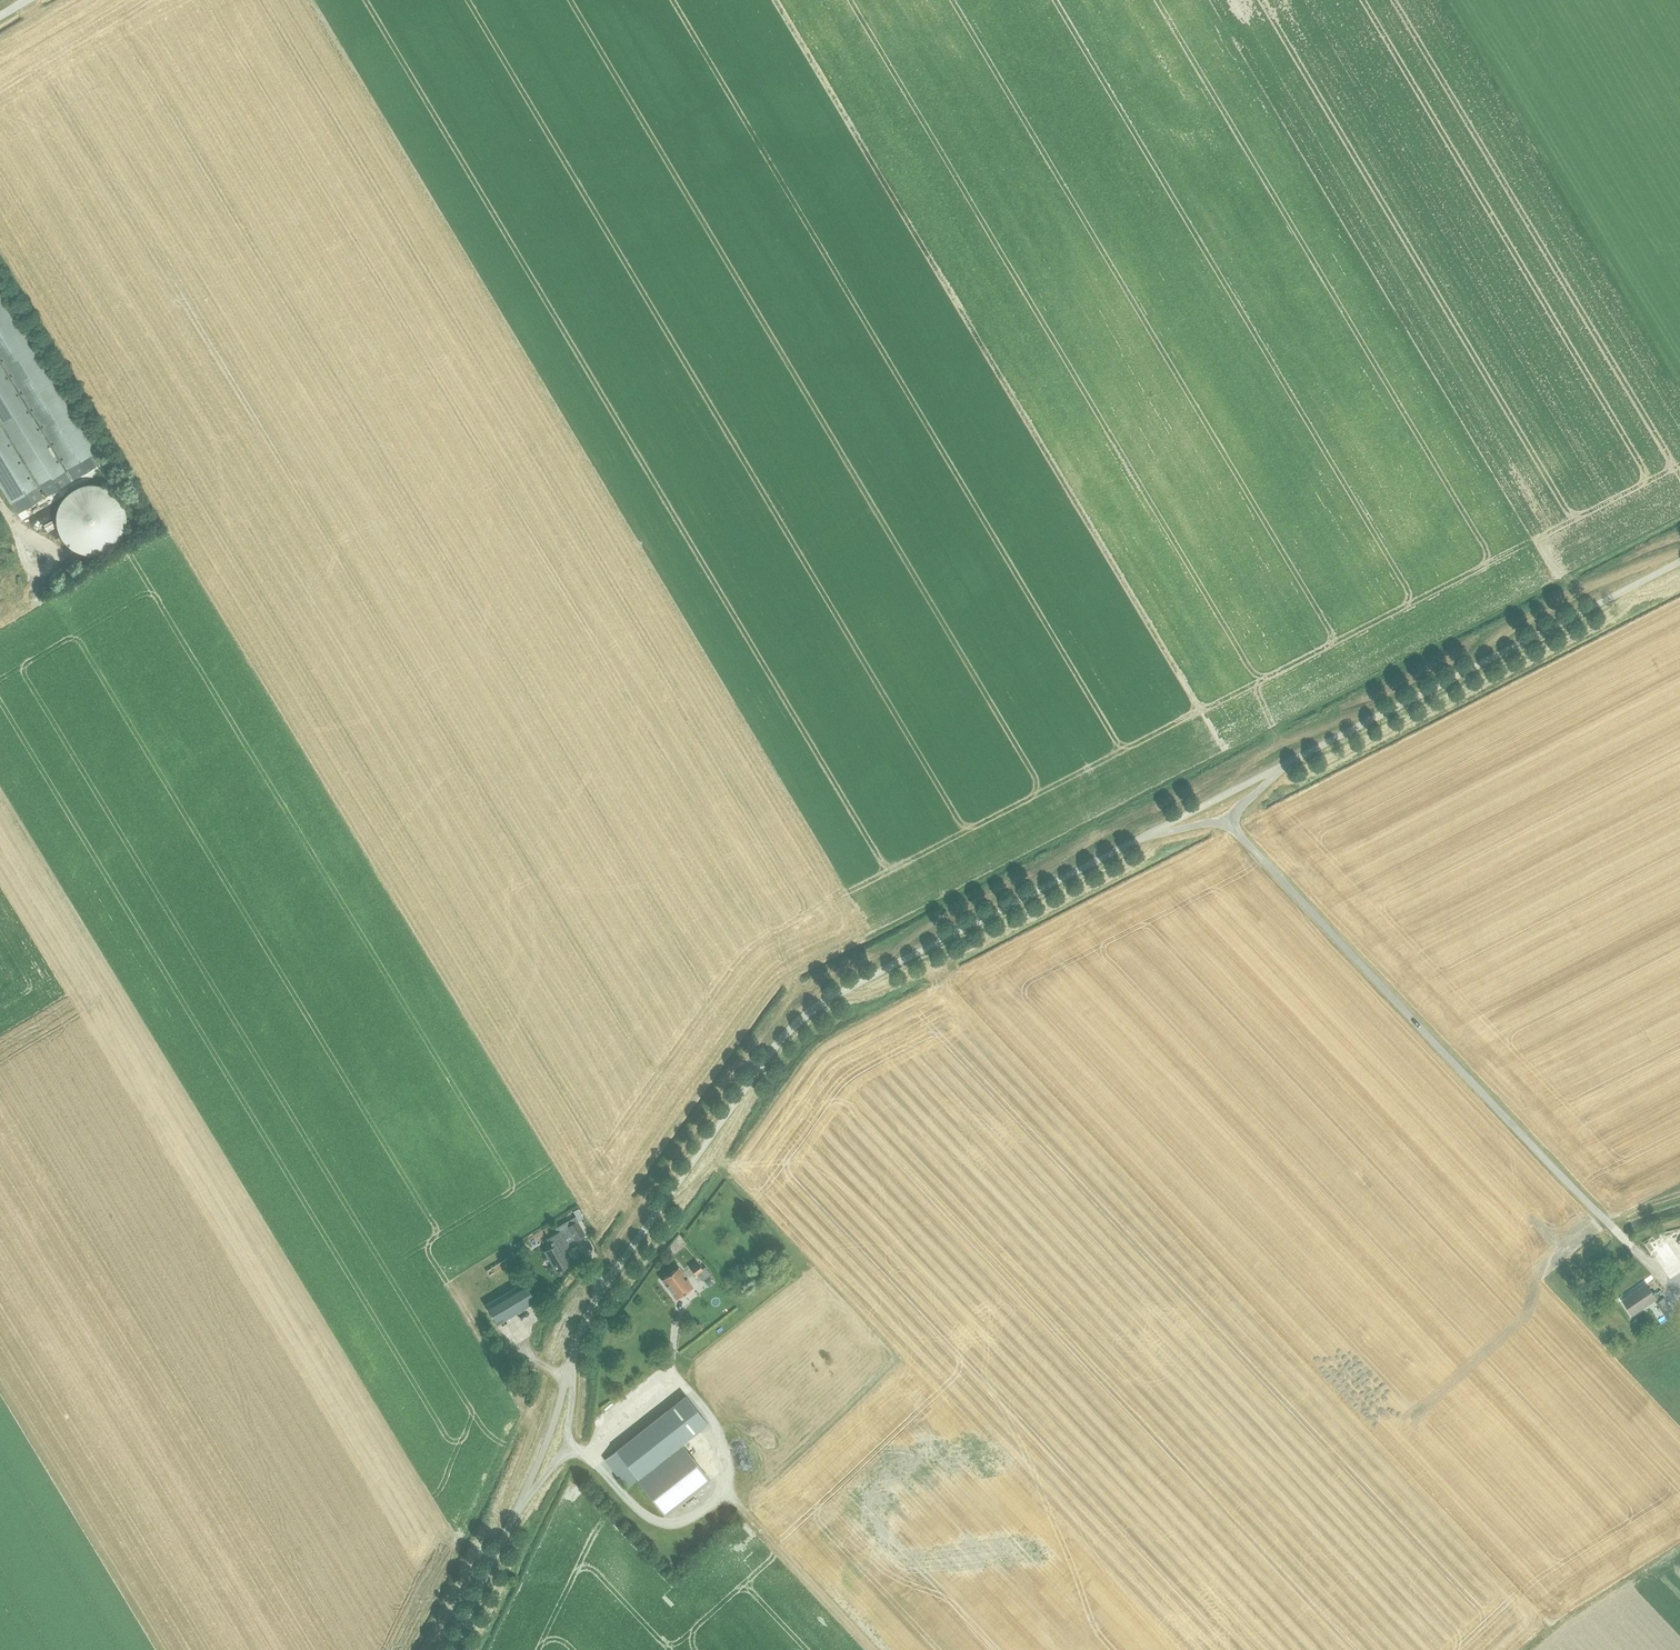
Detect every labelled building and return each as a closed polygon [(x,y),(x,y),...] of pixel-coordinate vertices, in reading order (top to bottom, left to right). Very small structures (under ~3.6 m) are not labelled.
[(0,297),(0,484),(22,519),(29,515),(25,509),(101,463),(0,297)] [(63,499),(61,501),(60,504),(59,507),(58,510),(57,513),(56,516),(56,519),(56,522),(57,525),(57,528),(58,531),(60,534),(61,537),(63,539),(65,542),(67,544),(69,546),(72,548),(74,550),(77,551),(80,552),(83,553),(86,554),(89,554),(92,554),(95,554),(98,554),(101,553),(103,552),(106,551),(109,550),(111,548),(113,546),(116,544),(118,542),(119,540),(121,537),(122,535),(124,532),(125,529),(125,526),(126,523),(126,520),(126,517),(125,514),(125,511),(124,508),(123,506),(122,503),(120,500),(118,498),(116,495),(114,493),(112,491),(109,490),(107,488),(104,487),(101,486),(98,485),(95,485),(92,485),(89,485),(86,485),(83,485),(80,486),(77,487),(74,489),(72,490),(69,492),(67,494),(65,496),(63,499)] [(578,1209),(573,1212),(579,1220),(583,1218),(578,1209)] [(585,1234),(577,1222),(574,1217),(564,1223),(567,1228),(574,1240),(585,1234)] [(554,1247),(546,1251),(558,1270),(569,1263),(560,1250),(568,1245),(567,1244),(574,1240),(567,1228),(560,1232),(549,1239),(552,1245),(554,1247)] [(520,1241),(514,1245),(517,1250),(523,1246),(520,1241)] [(698,1262),(690,1268),(696,1275),(697,1274),(701,1280),(711,1274),(705,1266),(702,1268),(698,1262)] [(676,1298),(692,1286),(678,1266),(661,1278),(676,1298)] [(497,1325),(535,1302),(524,1283),(486,1306),(497,1325)] [(1632,1314),(1657,1296),(1654,1292),(1652,1293),(1645,1283),(1622,1300),(1632,1314)] [(1664,1297),(1656,1302),(1660,1309),(1668,1304),(1664,1297)] [(660,1415),(682,1442),(707,1423),(685,1395),(660,1415)] [(682,1442),(660,1415),(615,1450),(637,1478),(682,1442)] [(682,1442),(637,1478),(665,1513),(710,1478),(682,1442)] [(625,1487),(637,1478),(615,1450),(603,1459),(625,1487)]
